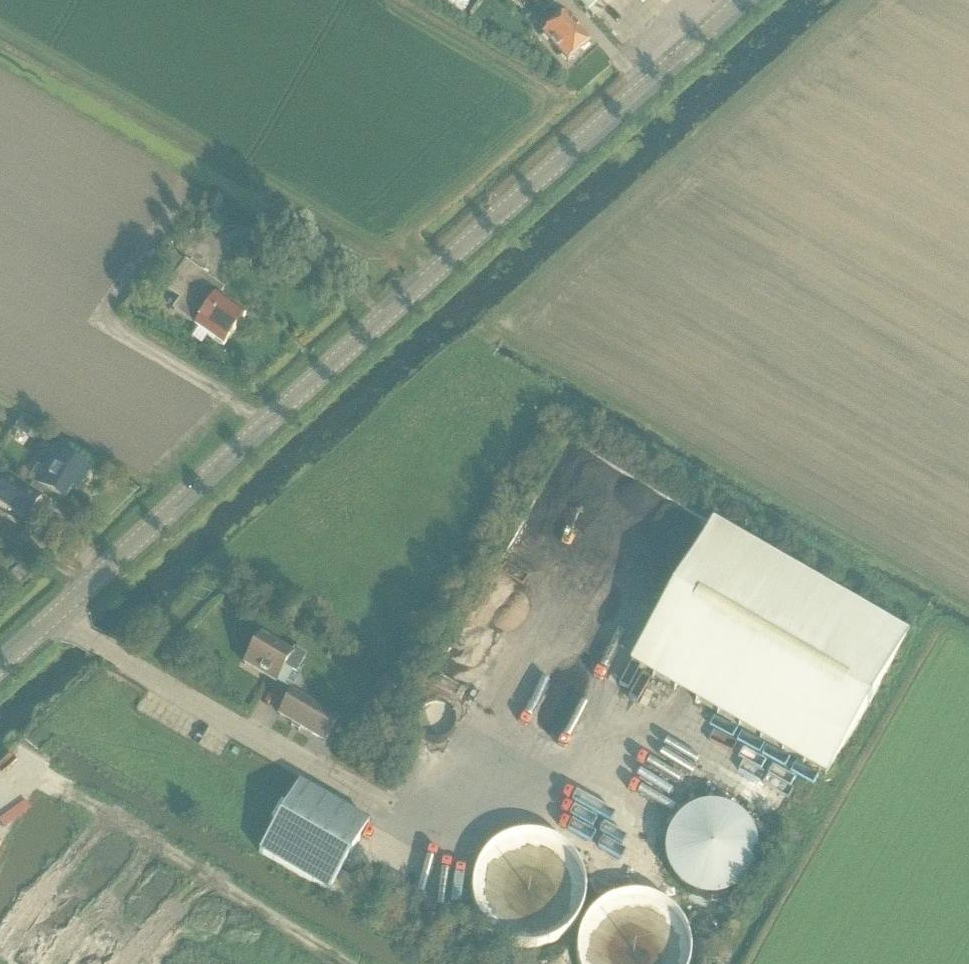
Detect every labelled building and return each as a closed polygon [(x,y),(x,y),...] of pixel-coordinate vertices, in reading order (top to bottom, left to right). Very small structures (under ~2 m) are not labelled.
[(485,14),(491,3),(485,0),(459,0),(485,14)] [(542,11),(553,4),(551,0),(535,0),(542,11)] [(589,12),(603,0),(579,0),(589,12)] [(568,11),(567,13),(558,3),(543,16),(551,25),(542,31),(569,61),(569,60),(576,60),(581,56),(581,50),(590,41),(574,25),(578,22),(568,11)] [(224,347),(247,314),(220,295),(225,289),(170,250),(151,276),(166,287),(165,288),(180,300),(173,309),(196,325),(195,326),(224,347)] [(37,427),(24,418),(18,426),(31,435),(37,427)] [(80,487),(90,471),(55,447),(45,464),(50,468),(43,478),(38,475),(30,488),(9,474),(0,489),(0,504),(27,521),(43,496),(42,496),(45,490),(65,503),(77,485),(80,487)] [(630,664),(826,778),(909,635),(713,521),(630,664)] [(295,648),(292,653),(262,634),(245,664),(278,683),(287,668),(297,674),(307,655),(295,648)] [(340,718),(293,690),(277,716),(325,744),(340,718)] [(445,730),(464,737),(474,711),(454,704),(445,730)] [(790,799),(794,768),(775,766),(772,797),(790,799)] [(341,872),(370,823),(300,782),(260,853),(329,893),(329,892),(342,899),(353,878),(341,872)] [(716,802),(712,802),(708,803),(704,803),(700,804),(696,805),(693,807),(689,809),(686,811),(683,813),(680,816),(677,819),(674,822),(672,825),(670,829),(669,833),(668,836),(667,840),(666,844),(666,848),(666,852),(667,856),(668,860),(669,864),(670,868),(672,871),(674,875),(677,878),(680,881),(683,884),(686,886),(689,888),(693,890),(696,892),(700,893),(704,894),(708,894),(712,894),(716,894),(720,894),(724,893),(728,892),(732,890),(735,888),(738,886),(742,884),(745,881),(747,878),(750,875),(752,871),(754,868),(755,864),(757,860),(757,856),(758,852),(758,848),(758,844),(757,840),(757,836),(755,833),(754,829),(752,825),(750,822),(747,819),(745,816),(742,813),(738,811),(735,808),(732,807),(728,805),(724,804),(720,803),(716,802)] [(521,931),(525,931),(529,931),(533,931),(538,930),(542,929),(545,927),(549,925),(553,923),(556,920),(559,917),(562,914),(564,911),(567,907),(569,904),(570,900),(571,896),(572,892),(573,888),(573,883),(573,879),(572,875),(571,871),(570,867),(569,863),(567,859),(564,856),(562,853),(559,850),(556,847),(553,844),(549,842),(545,840),(542,838),(538,837),(533,836),(529,836),(525,835),(521,836),(517,836),(513,837),(509,838),(505,840),(501,842),(498,844),(494,847),(491,850),(488,853),(486,856),(484,859),(482,863),(480,867),(479,871),(478,875),(477,879),(477,883),(477,888),(478,892),(479,896),(480,900),(482,904),(484,907),(486,911),(488,914),(491,917),(494,920),(498,923),(501,925),(505,927),(509,929),(513,930),(517,931),(521,931)] [(626,895),(623,895),(619,896),(616,897),(613,898),(609,899),(606,901),(603,903),(600,905),(598,907),(596,910),(593,912),(592,915),(590,918),(589,922),(588,925),(587,928),(586,932),(586,935),(586,939),(587,942),(588,946),(589,949),(590,952),(592,955),(593,958),(596,961),(598,963),(654,963),(657,961),(659,958),(661,955),(662,952),(664,949),(665,946),(666,942),(666,939),(666,935),(666,932),(666,928),(665,925),(664,922),(662,918),(661,915),(659,912),(657,910),(654,907),(652,905),(649,903),(646,901),(643,899),(640,898),(637,897),(633,896),(630,895),(626,895)] [(32,925),(10,942),(18,953),(40,936),(32,925)]
